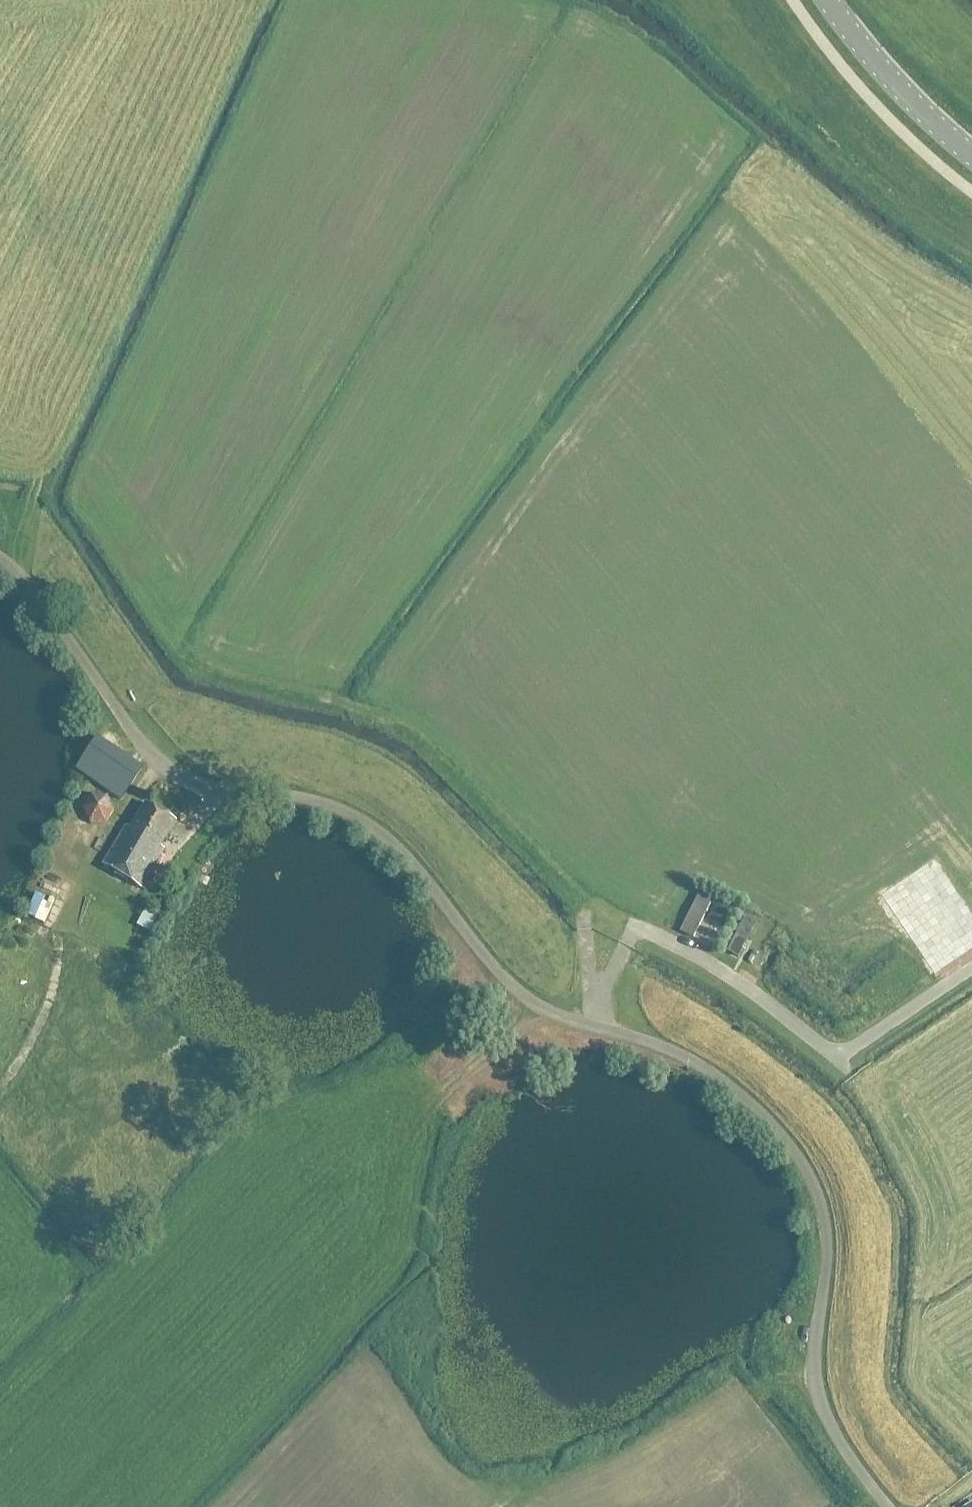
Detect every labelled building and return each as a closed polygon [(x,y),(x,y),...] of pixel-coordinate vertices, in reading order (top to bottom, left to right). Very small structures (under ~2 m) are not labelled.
[(140,768),(105,741),(103,739),(94,731),(74,755),(83,763),(77,770),(100,790),(104,784),(119,796),(140,768)] [(90,820),(107,821),(116,807),(109,793),(92,791),(83,804),(90,820)] [(163,848),(159,846),(175,820),(145,802),(130,828),(125,825),(102,863),(140,886),(163,848)] [(693,936),(710,901),(696,895),(680,929),(693,936)] [(721,922),(729,906),(717,900),(709,917),(721,922)] [(137,925),(147,929),(157,912),(146,907),(137,925)]
